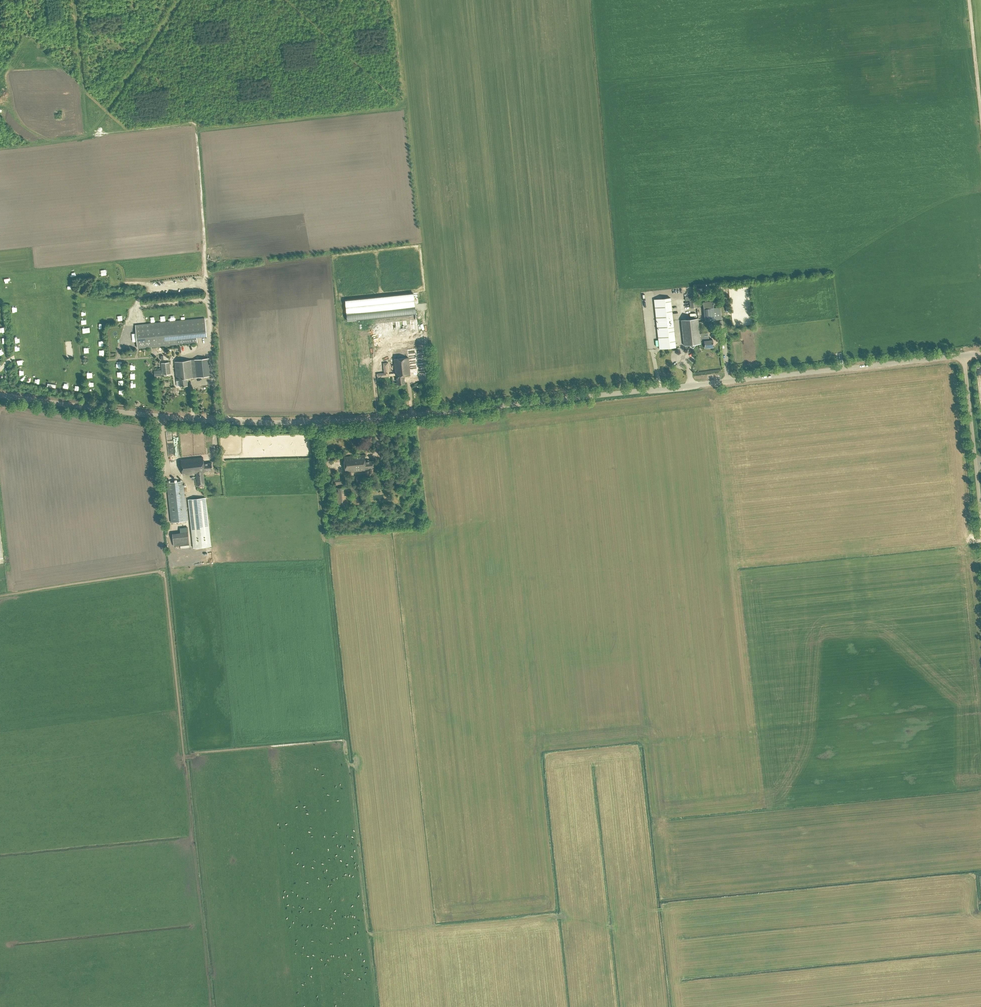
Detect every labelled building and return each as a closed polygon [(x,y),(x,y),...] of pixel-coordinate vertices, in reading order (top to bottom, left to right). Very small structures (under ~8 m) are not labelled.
[(354,299),(345,300),(347,320),(356,319),(356,320),(415,313),(414,308),(413,293),(354,299)] [(685,301),(690,300),(690,308),(696,308),(695,299),(695,296),(685,297),(685,301)] [(671,298),(654,299),(659,348),(676,347),(671,298)] [(703,302),(705,321),(718,319),(717,307),(714,308),(713,301),(703,302)] [(135,325),(138,348),(197,342),(197,337),(207,336),(205,318),(135,325)] [(700,343),(700,341),(699,336),(697,318),(681,320),(684,345),(690,345),(693,347),(695,344),(700,343)] [(392,333),(416,331),(416,323),(392,324),(392,333)] [(417,332),(380,334),(380,340),(417,338),(417,332)] [(703,336),(699,336),(700,341),(703,340),(704,348),(713,347),(712,339),(708,340),(708,337),(703,337),(703,336)] [(408,357),(393,359),(394,362),(395,375),(395,377),(397,377),(398,384),(405,384),(404,376),(410,375),(408,357)] [(210,358),(191,360),(175,361),(177,377),(180,377),(180,386),(188,385),(188,378),(211,376),(210,358)] [(360,359),(361,381),(370,381),(369,359),(360,359)] [(161,362),(163,374),(171,373),(170,362),(161,362)] [(356,475),(357,483),(367,482),(366,474),(365,474),(365,470),(370,470),(370,468),(374,468),(373,460),(366,461),(365,455),(344,457),(346,472),(362,471),(362,474),(356,475)] [(196,473),(197,487),(205,486),(203,472),(205,472),(205,471),(213,470),(212,462),(204,463),(203,457),(181,460),(182,475),(196,473)] [(167,483),(171,522),(187,520),(183,481),(167,483)] [(351,485),(353,506),(362,506),(360,484),(351,485)] [(193,548),(211,546),(206,497),(188,499),(193,548)] [(172,533),(173,549),(189,548),(188,535),(184,535),(184,533),(172,533)]
